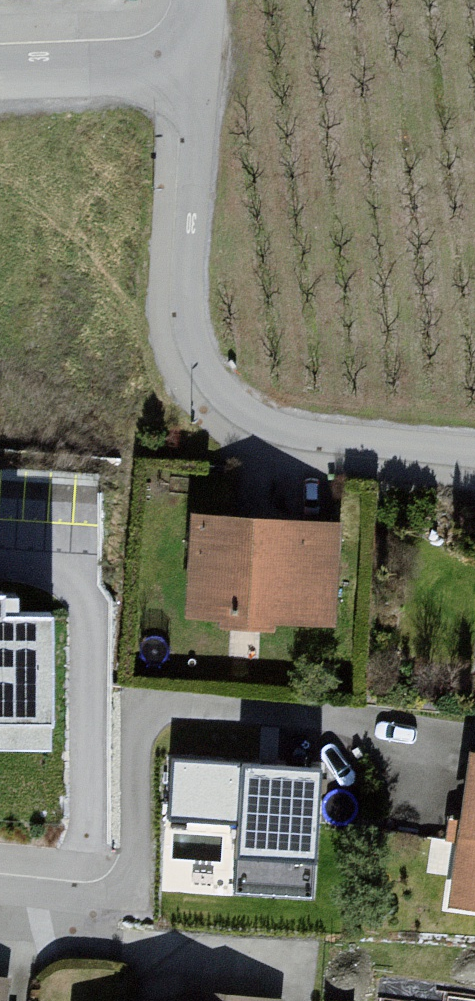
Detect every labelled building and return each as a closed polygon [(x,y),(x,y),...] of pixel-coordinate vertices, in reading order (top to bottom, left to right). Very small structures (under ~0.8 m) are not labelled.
[(332,527),(176,522),(173,621),(328,626),(332,527)] [(42,740),(43,609),(1,608),(1,586),(0,586),(0,740),(42,740)] [(469,761),(451,910),(474,913),(474,761),(469,761)] [(330,864),(197,856),(194,903),(328,910),(330,864)] [(10,987),(0,986),(0,1000),(8,1000),(10,987)]
